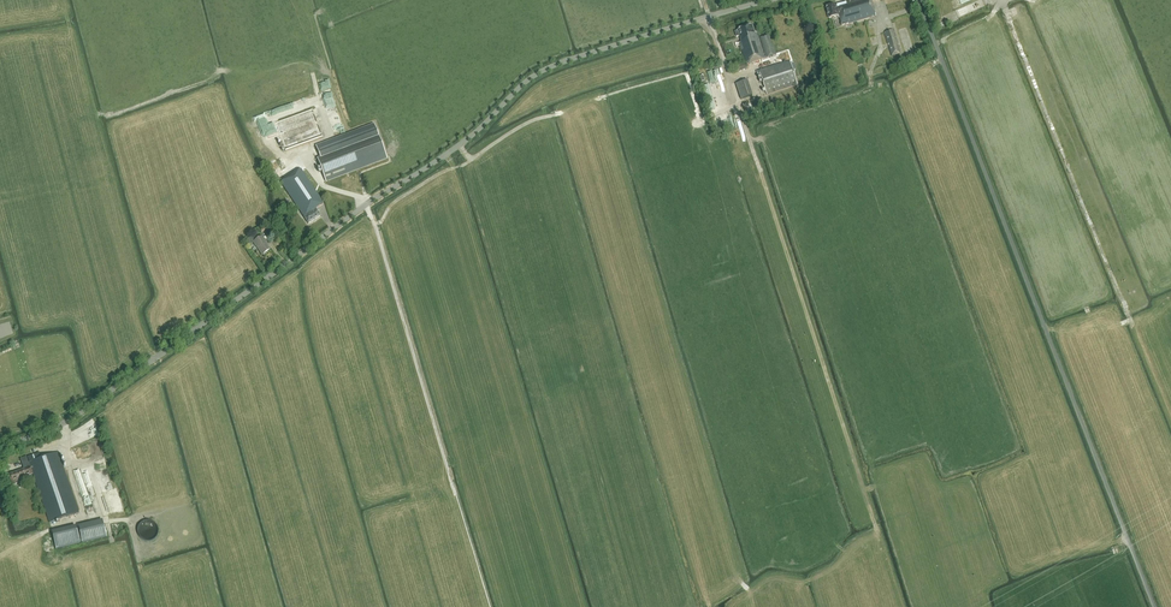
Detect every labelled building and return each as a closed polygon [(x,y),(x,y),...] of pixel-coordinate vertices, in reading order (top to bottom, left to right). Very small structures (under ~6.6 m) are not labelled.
[(875,15),(871,0),(852,0),(836,4),(836,6),(835,7),(834,5),(825,7),(828,18),(837,16),(837,15),(838,15),(839,16),(840,25),(875,15)] [(746,65),(776,54),(772,43),(771,43),(768,34),(759,37),(766,56),(764,57),(755,32),(753,32),(751,25),(737,30),(737,31),(734,32),(736,37),(738,36),(740,41),(738,42),(746,65)] [(900,54),(897,44),(898,43),(894,29),(884,32),(887,45),(888,44),(889,46),(888,47),(891,56),(900,54)] [(798,85),(790,61),(759,71),(767,95),(798,85)] [(744,63),(733,67),(735,73),(746,70),(744,63)] [(741,99),(753,94),(747,79),(736,83),(741,99)] [(279,135),(284,151),(322,138),(312,109),(263,125),(267,139),(279,135)] [(378,137),(317,160),(326,181),(387,158),(378,137)] [(320,205),(300,175),(282,188),(298,210),(300,209),(305,217),(304,217),(308,224),(320,216),(315,209),(320,205)] [(262,255),(270,249),(262,236),(257,239),(254,235),(245,241),(248,245),(253,242),(262,255)] [(75,433),(80,444),(100,434),(95,423),(75,433)] [(13,485),(18,483),(28,479),(27,476),(32,474),(50,522),(78,512),(58,452),(28,462),(26,457),(20,459),(23,469),(9,475),(12,482),(13,485)] [(97,471),(102,490),(113,487),(109,468),(97,471)] [(150,520),(147,520),(146,520),(143,521),(141,522),(139,523),(138,525),(137,527),(137,529),(137,531),(137,533),(138,535),(139,537),(140,538),(142,540),(144,540),(145,541),(148,541),(149,541),(152,540),(154,539),(155,538),(157,536),(158,534),(158,532),(158,531),(158,528),(157,526),(157,525),(155,523),(153,521),(152,521),(150,520)] [(54,549),(78,543),(74,525),(50,531),(54,549)]
